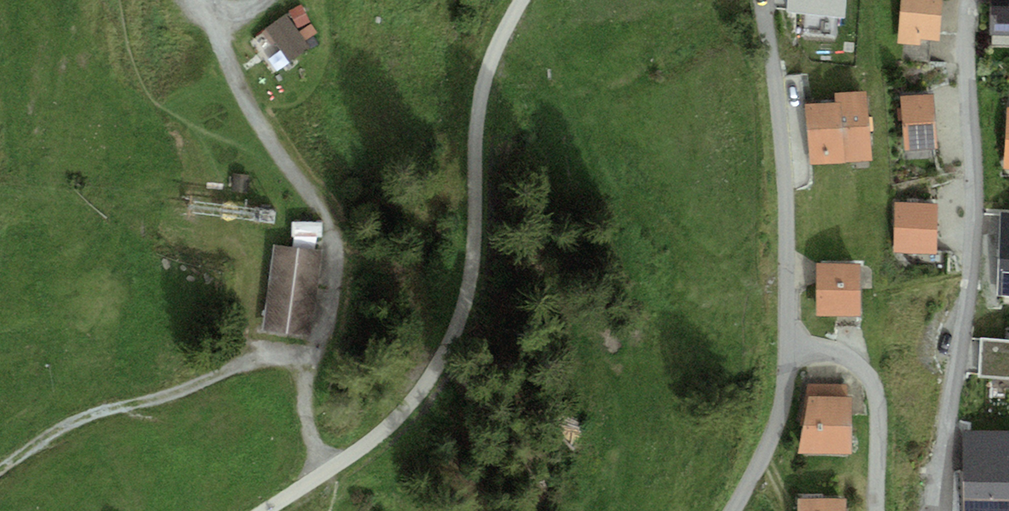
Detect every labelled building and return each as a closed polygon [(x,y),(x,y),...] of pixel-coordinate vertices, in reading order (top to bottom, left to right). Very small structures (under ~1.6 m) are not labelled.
[(846,13),(846,0),(785,0),(785,12),(846,13)] [(896,45),(920,49),(920,42),(940,44),(944,0),(900,0),(896,45)] [(989,37),(1008,39),(1008,0),(992,0),(989,37)] [(301,5),(289,12),(298,28),(309,23),(301,5)] [(286,16),(262,32),(272,47),(275,44),(292,63),(310,50),(286,16)] [(842,107),(805,107),(809,168),(845,169),(845,167),(871,165),(867,96),(841,96),(842,107)] [(934,100),(902,102),(904,151),(936,149),(934,100)] [(938,206),(896,204),(893,253),(935,255),(938,206)] [(986,214),(989,303),(1008,302),(1008,213),(986,214)] [(322,249),(275,244),(263,327),(309,333),(322,249)] [(860,269),(815,268),(816,319),(861,319),(860,269)] [(1008,377),(1008,338),(982,338),(982,377),(1008,377)] [(852,390),(808,390),(797,448),(852,447),(852,390)] [(798,494),(797,510),(847,510),(847,492),(798,494)]
